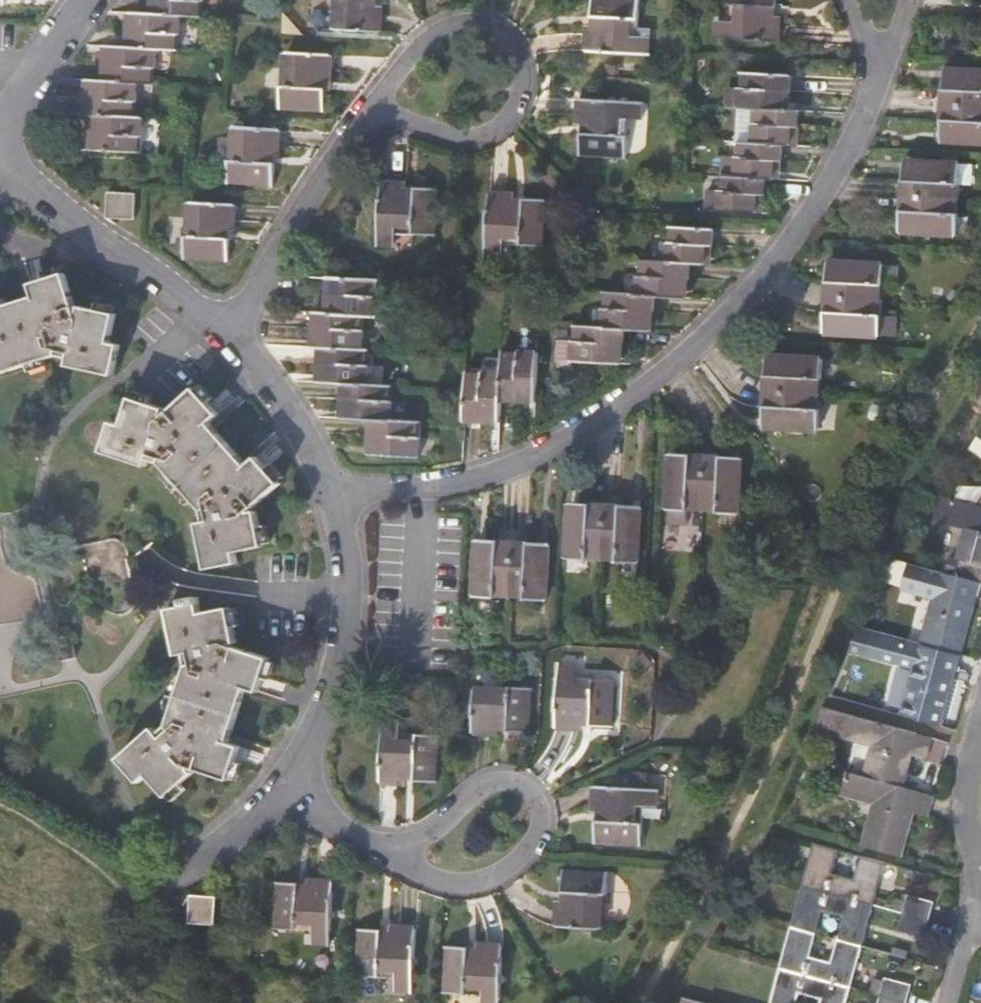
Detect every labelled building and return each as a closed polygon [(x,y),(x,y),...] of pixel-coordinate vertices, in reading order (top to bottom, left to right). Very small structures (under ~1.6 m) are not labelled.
[(152,14),(179,15),(201,16),(202,0),(153,0),(152,14)] [(332,26),(380,29),(381,5),(377,5),(378,0),(334,0),(332,26)] [(630,53),(631,35),(632,18),(637,18),(638,0),(592,0),(590,24),(586,24),(584,50),(630,53)] [(734,21),(733,38),(778,41),(780,15),(775,15),(776,0),(730,0),(730,4),(735,5),(734,21)] [(130,12),(128,47),(154,49),(177,49),(179,15),(152,14),(130,12)] [(713,37),(733,38),(734,21),(715,19),(713,37)] [(651,37),(631,35),(630,53),(650,54),(651,37)] [(105,45),(104,80),(138,82),(153,82),(154,49),(128,47),(105,45)] [(285,52),(280,106),(324,108),(325,79),(330,79),(331,55),(285,52)] [(943,140),(980,143),(980,68),(948,66),(943,140)] [(756,108),(789,110),(791,74),(740,71),(739,87),(738,107),(739,107),(756,108)] [(85,114),(92,114),(136,116),(138,82),(104,80),(87,79),(85,114)] [(738,107),(739,87),(724,86),(724,106),(738,107)] [(622,117),(622,100),(575,98),(574,131),(579,131),(579,153),(625,156),(626,134),(621,134),(622,117)] [(642,101),(622,100),(622,117),(642,118),(642,101)] [(799,110),(789,110),(756,108),(739,107),(737,141),(740,141),(752,142),(782,144),(784,144),(784,125),(791,126),(798,126),(799,110)] [(136,116),(92,114),(91,148),(140,151),(142,116),(136,116)] [(233,126),(229,181),(273,184),(275,154),(279,154),(280,130),(233,126)] [(782,144),(752,142),(740,141),(739,157),(724,156),(723,175),(765,178),(773,178),(774,160),(781,160),(782,144)] [(906,157),(902,232),(956,235),(961,161),(906,157)] [(765,178),(723,175),(722,190),(706,190),(705,210),(756,212),(757,194),(764,194),(765,178)] [(378,226),(396,226),(413,228),(413,233),(434,234),(437,188),(415,186),(416,182),(382,179),(378,226)] [(112,191),(110,214),(132,216),(133,193),(112,191)] [(485,238),(503,238),(520,239),(520,244),(541,246),(544,199),(523,197),(523,195),(488,193),(485,238)] [(188,202),(184,257),(228,258),(230,228),(234,228),(236,205),(188,202)] [(689,262),(696,262),(697,244),(704,245),(712,245),(713,228),(675,225),(674,241),(664,241),(663,260),(689,262)] [(395,246),(396,226),(378,226),(377,245),(395,246)] [(502,257),(503,238),(485,238),(485,257),(502,257)] [(830,258),(826,333),(880,336),(883,286),(884,262),(830,258)] [(688,296),(689,262),(663,260),(639,259),(637,292),(655,294),(688,296)] [(899,266),(884,262),(883,286),(897,286),(899,266)] [(113,373),(119,343),(110,341),(116,313),(81,305),(80,310),(78,310),(64,272),(33,282),(37,295),(0,307),(0,373),(60,354),(70,356),(68,364),(113,373)] [(327,311),(365,314),(376,315),(378,281),(330,277),(327,311)] [(653,329),(655,294),(637,292),(604,291),(602,326),(625,327),(653,329)] [(320,346),(363,348),(365,314),(327,311),(315,311),(312,346),(320,346)] [(899,317),(881,316),(880,336),(898,337),(899,317)] [(625,327),(602,326),(574,325),(573,340),(558,339),(556,359),(560,364),(571,365),(571,358),(623,361),(625,327)] [(374,349),(363,348),(320,346),(318,381),(343,382),(371,384),(374,349)] [(503,348),(502,371),(500,399),(535,401),(538,351),(503,348)] [(769,352),(764,427),(818,430),(822,356),(769,352)] [(498,422),(500,399),(502,371),(468,370),(465,420),(498,422)] [(392,385),(371,384),(343,382),(341,417),(372,419),(390,420),(392,385)] [(971,399),(980,406),(980,384),(971,399)] [(131,396),(122,424),(112,421),(103,450),(147,464),(149,457),(162,461),(204,509),(206,520),(199,522),(207,567),(238,561),(236,551),(264,545),(258,510),(249,512),(281,482),(258,456),(248,464),(211,421),(220,414),(197,387),(163,416),(165,407),(131,396)] [(420,422),(390,420),(372,419),(371,452),(418,454),(420,422)] [(971,451),(980,458),(980,434),(971,451)] [(669,453),(666,508),(740,511),(744,458),(669,453)] [(980,505),(980,484),(964,487),(956,499),(980,505)] [(941,495),(935,519),(967,528),(958,561),(949,559),(946,572),(980,582),(980,505),(956,499),(941,495)] [(569,503),(566,556),(640,560),(642,507),(569,503)] [(477,540),(474,593),(547,597),(551,545),(477,540)] [(946,572),(949,559),(943,557),(939,571),(946,572)] [(923,643),(961,653),(980,585),(980,582),(954,575),(910,563),(904,585),(936,594),(923,643)] [(169,608),(179,653),(191,650),(193,664),(189,663),(169,724),(174,728),(163,736),(154,727),(120,758),(140,781),(148,773),(168,794),(194,772),(187,764),(230,778),(241,745),(229,740),(247,686),(259,689),(270,657),(228,642),(237,641),(230,606),(200,613),(197,603),(169,608)] [(961,653),(923,643),(891,634),(884,659),(916,668),(903,714),(943,725),(962,654),(961,653)] [(561,662),(560,681),(576,682),(577,663),(561,662)] [(593,683),(576,682),(560,681),(559,726),(582,728),(583,724),(613,726),(615,679),(593,678),(593,683)] [(478,685),(476,732),(500,733),(501,729),(530,730),(532,687),(478,685)] [(865,776),(903,786),(912,754),(903,752),(909,730),(831,708),(824,731),(874,745),(865,776)] [(385,718),(384,736),(400,738),(401,719),(385,718)] [(933,737),(909,730),(903,752),(912,754),(927,758),(933,737)] [(400,738),(384,736),(382,782),(407,783),(407,778),(437,780),(439,734),(418,733),(418,738),(400,738)] [(911,788),(903,786),(865,776),(850,771),(843,793),(875,802),(864,843),(902,854),(914,812),(905,810),(911,788)] [(638,822),(639,804),(639,788),(646,789),(647,774),(633,774),(615,782),(614,787),(595,786),(593,818),(596,818),(595,842),(641,844),(641,822),(638,822)] [(646,789),(639,788),(639,804),(659,806),(659,789),(646,789)] [(934,795),(911,788),(905,810),(914,812),(929,816),(934,795)] [(803,885),(874,904),(886,861),(861,855),(855,877),(834,872),(840,849),(814,842),(803,885)] [(565,870),(564,899),(558,899),(557,924),(604,926),(607,873),(565,870)] [(314,924),(332,925),(334,880),(309,879),(309,883),(278,881),(276,926),(296,928),(296,923),(314,924)] [(863,946),(874,904),(803,885),(792,927),(817,933),(823,910),(844,916),(838,938),(863,946)] [(909,894),(908,899),(898,897),(895,908),(905,911),(899,930),(926,937),(936,902),(909,894)] [(193,897),(192,919),(214,920),(215,898),(193,897)] [(331,944),(332,925),(314,924),(313,943),(331,944)] [(380,972),(397,973),(413,974),(416,926),(391,925),(390,930),(361,928),(359,974),(380,975),(380,972)] [(811,955),(817,933),(792,927),(781,967),(852,986),(863,946),(838,938),(832,961),(811,955)] [(467,987),(483,988),(501,989),(503,945),(479,944),(479,947),(447,946),(445,992),(466,993),(467,987)] [(852,986),(781,967),(771,1002),(798,1002),(801,994),(821,998),(820,1002),(847,1002),(852,986)] [(412,992),(413,974),(397,973),(396,991),(412,992)] [(886,978),(886,981),(874,978),(872,991),(882,994),(879,1002),(907,1002),(912,985),(886,978)] [(501,989),(483,988),(483,1002),(500,1002),(501,989)]
